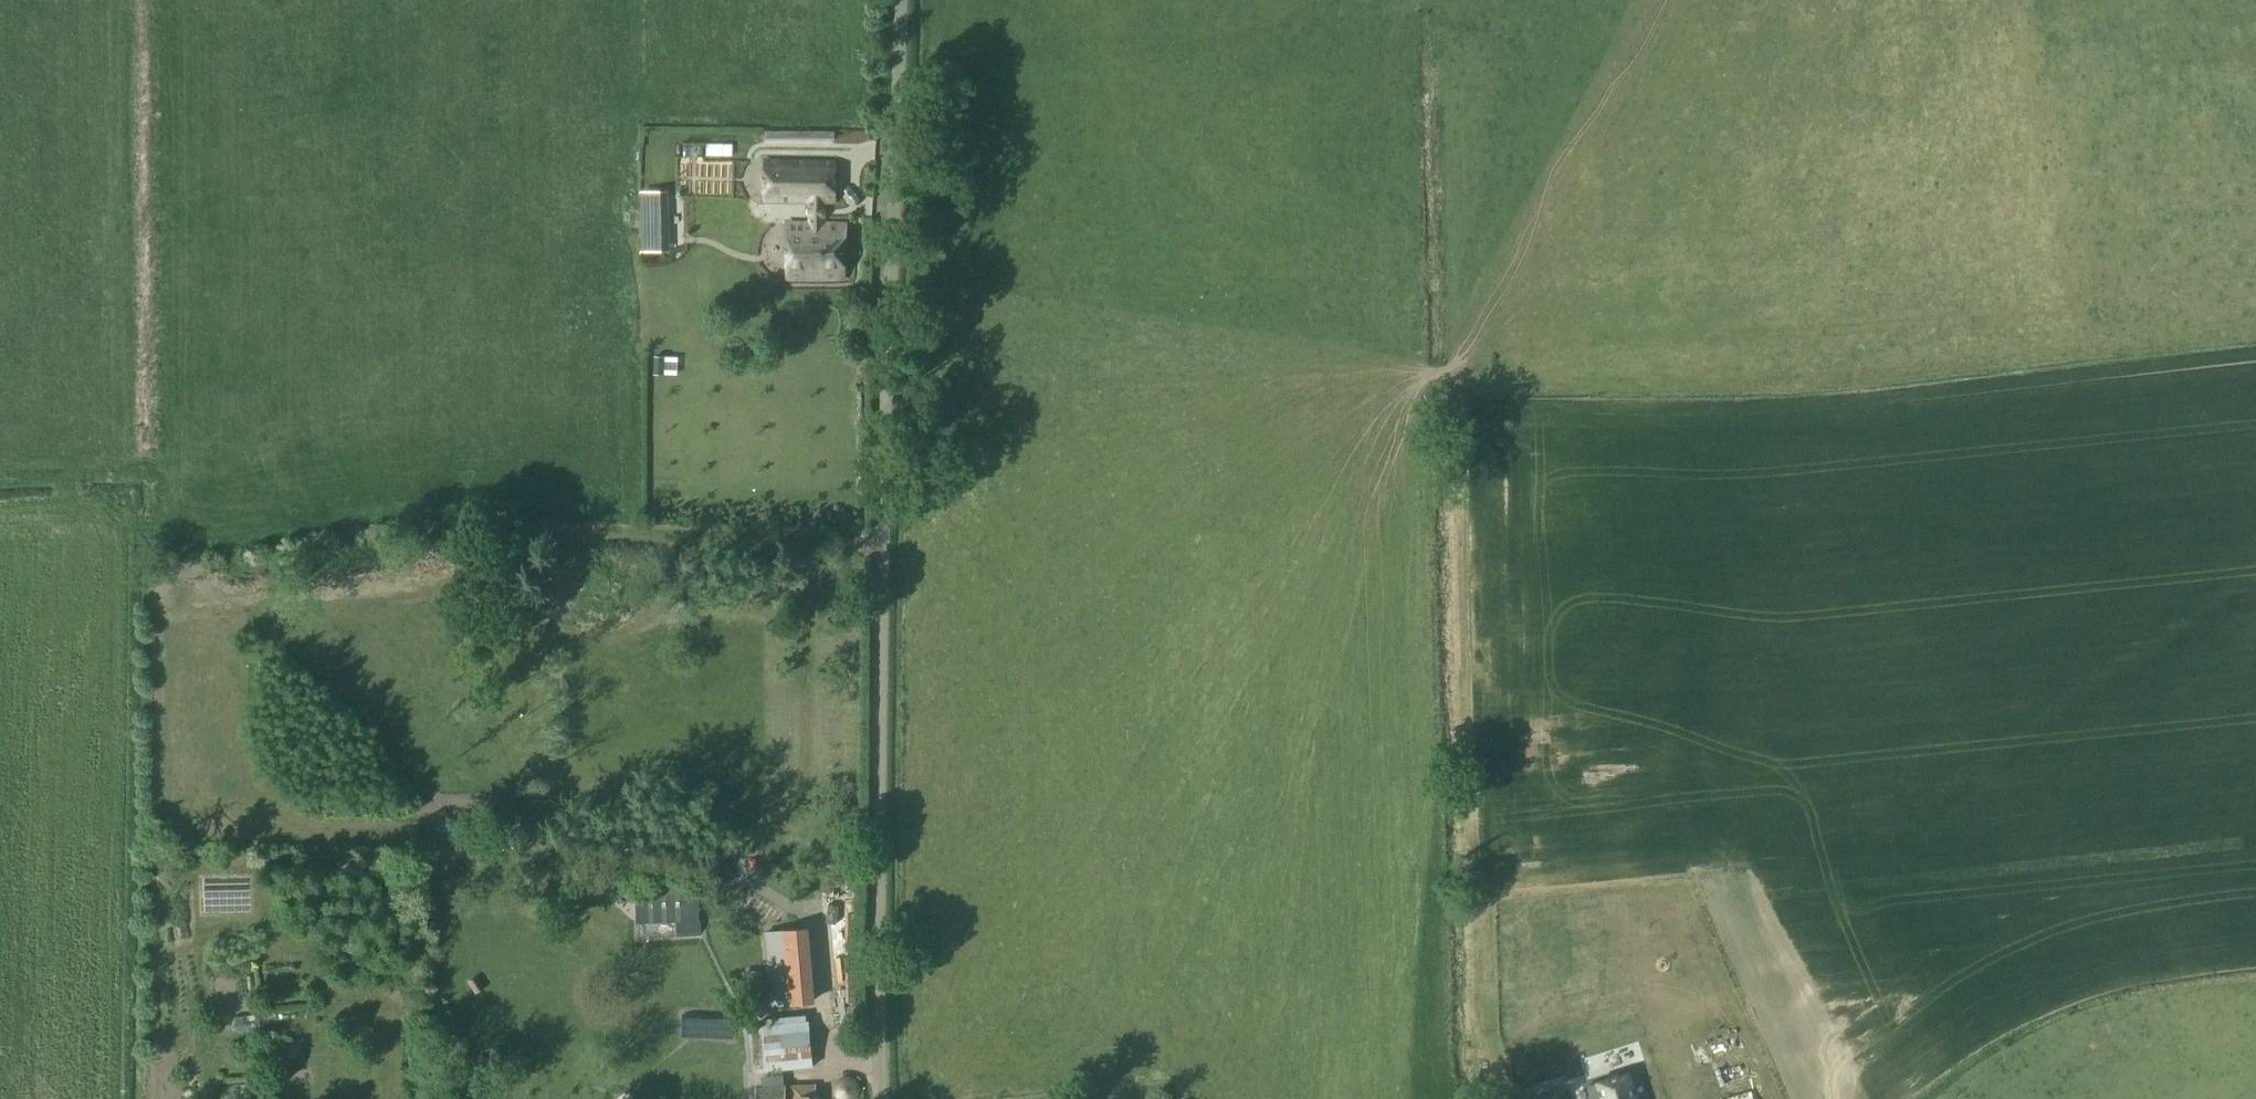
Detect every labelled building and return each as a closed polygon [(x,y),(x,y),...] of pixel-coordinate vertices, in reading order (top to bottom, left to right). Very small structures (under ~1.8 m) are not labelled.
[(765,162),(765,201),(809,201),(810,224),(787,224),(787,279),(844,278),(845,225),(824,225),(824,201),(834,202),(835,164),(765,162)] [(665,206),(643,207),(644,238),(666,237),(665,206)] [(637,896),(638,924),(699,921),(699,893),(637,896)] [(812,1004),(805,931),(767,934),(773,1007),(812,1004)] [(766,1026),(749,1027),(754,1073),(813,1067),(808,1022),(806,1022),(805,1016),(766,1020),(766,1026)] [(1592,1098),(1646,1098),(1638,1073),(1589,1087),(1592,1098)] [(792,1098),(815,1098),(815,1087),(792,1087),(792,1098)] [(758,1098),(784,1098),(784,1088),(757,1089),(758,1098)]
